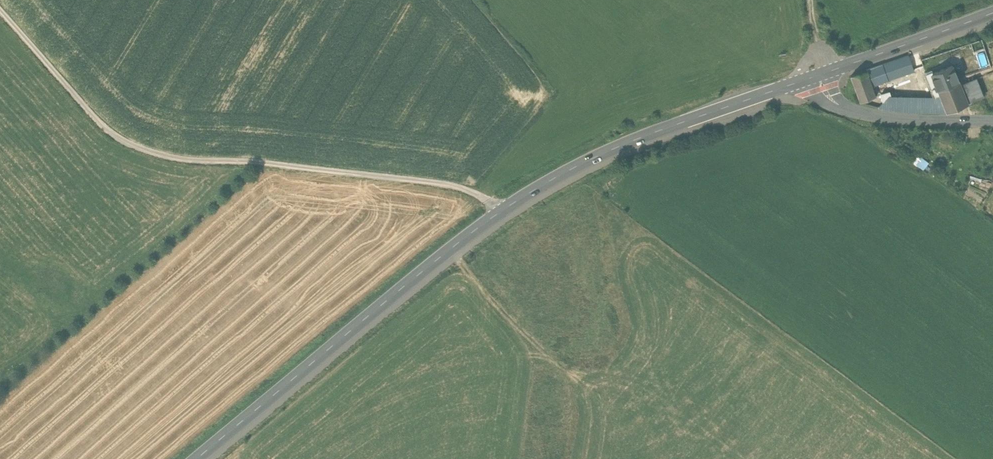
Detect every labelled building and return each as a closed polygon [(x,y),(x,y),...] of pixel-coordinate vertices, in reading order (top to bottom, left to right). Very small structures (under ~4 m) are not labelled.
[(872,87),(914,72),(909,56),(866,71),(872,87)] [(960,83),(951,62),(930,71),(940,94),(947,111),(967,102),(960,83)] [(876,96),(872,87),(866,71),(851,76),(860,102),(876,96)] [(960,83),(967,102),(984,96),(976,76),(960,83)] [(947,111),(940,94),(888,93),(877,105),(880,107),(909,111),(947,111)] [(924,169),(929,161),(917,154),(912,162),(924,169)]
